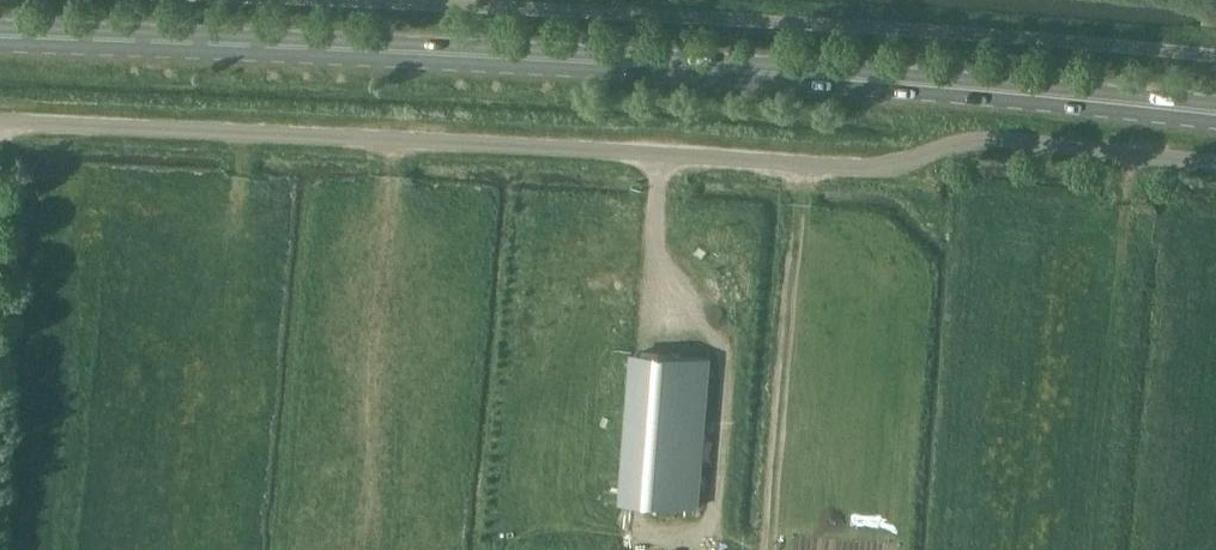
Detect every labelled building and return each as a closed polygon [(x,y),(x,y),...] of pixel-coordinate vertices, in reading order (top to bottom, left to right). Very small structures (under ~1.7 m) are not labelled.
[(638,353),(627,502),(698,507),(710,359),(638,353)]
